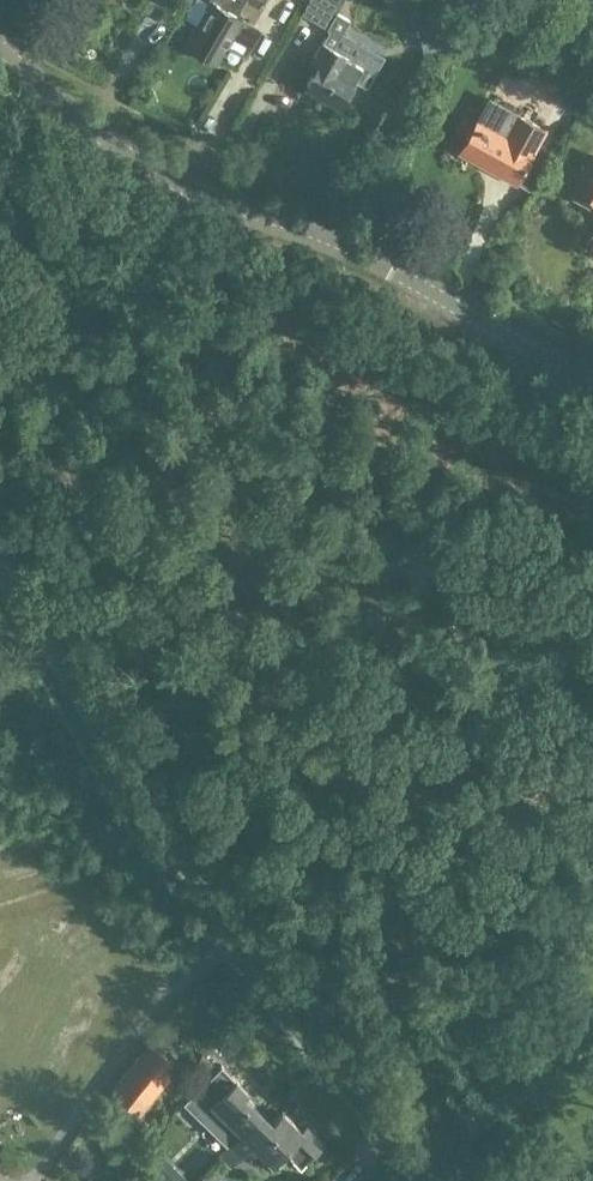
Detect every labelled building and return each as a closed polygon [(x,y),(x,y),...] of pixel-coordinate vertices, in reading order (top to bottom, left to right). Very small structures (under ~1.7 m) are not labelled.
[(212,57),(218,61),(243,18),(238,15),(246,0),(210,0),(211,0),(187,42),(203,52),(202,54),(211,59),(212,57)] [(335,47),(350,20),(337,13),(344,0),(310,0),(303,12),(314,19),(314,20),(330,29),(324,40),(335,47)] [(335,47),(324,40),(309,66),(315,70),(307,84),(341,103),(354,79),(363,64),(349,56),(349,55),(335,47)] [(526,75),(538,83),(548,66),(536,59),(526,75)] [(477,160),(517,182),(534,150),(534,149),(545,128),(518,113),(510,127),(492,117),(496,110),(487,105),(479,120),(478,120),(464,145),(480,154),(477,160)] [(573,197),(592,209),(592,162),(573,197)] [(584,243),(592,248),(592,226),(584,243)] [(149,1044),(131,1068),(159,1090),(178,1066),(149,1044)] [(231,1144),(231,1145),(262,1113),(243,1095),(247,1091),(221,1066),(198,1090),(242,1133),(231,1144)] [(131,1068),(112,1091),(141,1113),(159,1090),(131,1068)] [(242,1155),(253,1145),(276,1168),(287,1156),(300,1169),(323,1145),(306,1128),(302,1133),(282,1113),(272,1123),(262,1113),(231,1145),(231,1144),(219,1157),(231,1168),(242,1155)] [(177,1170),(167,1180),(189,1180),(177,1170)]
